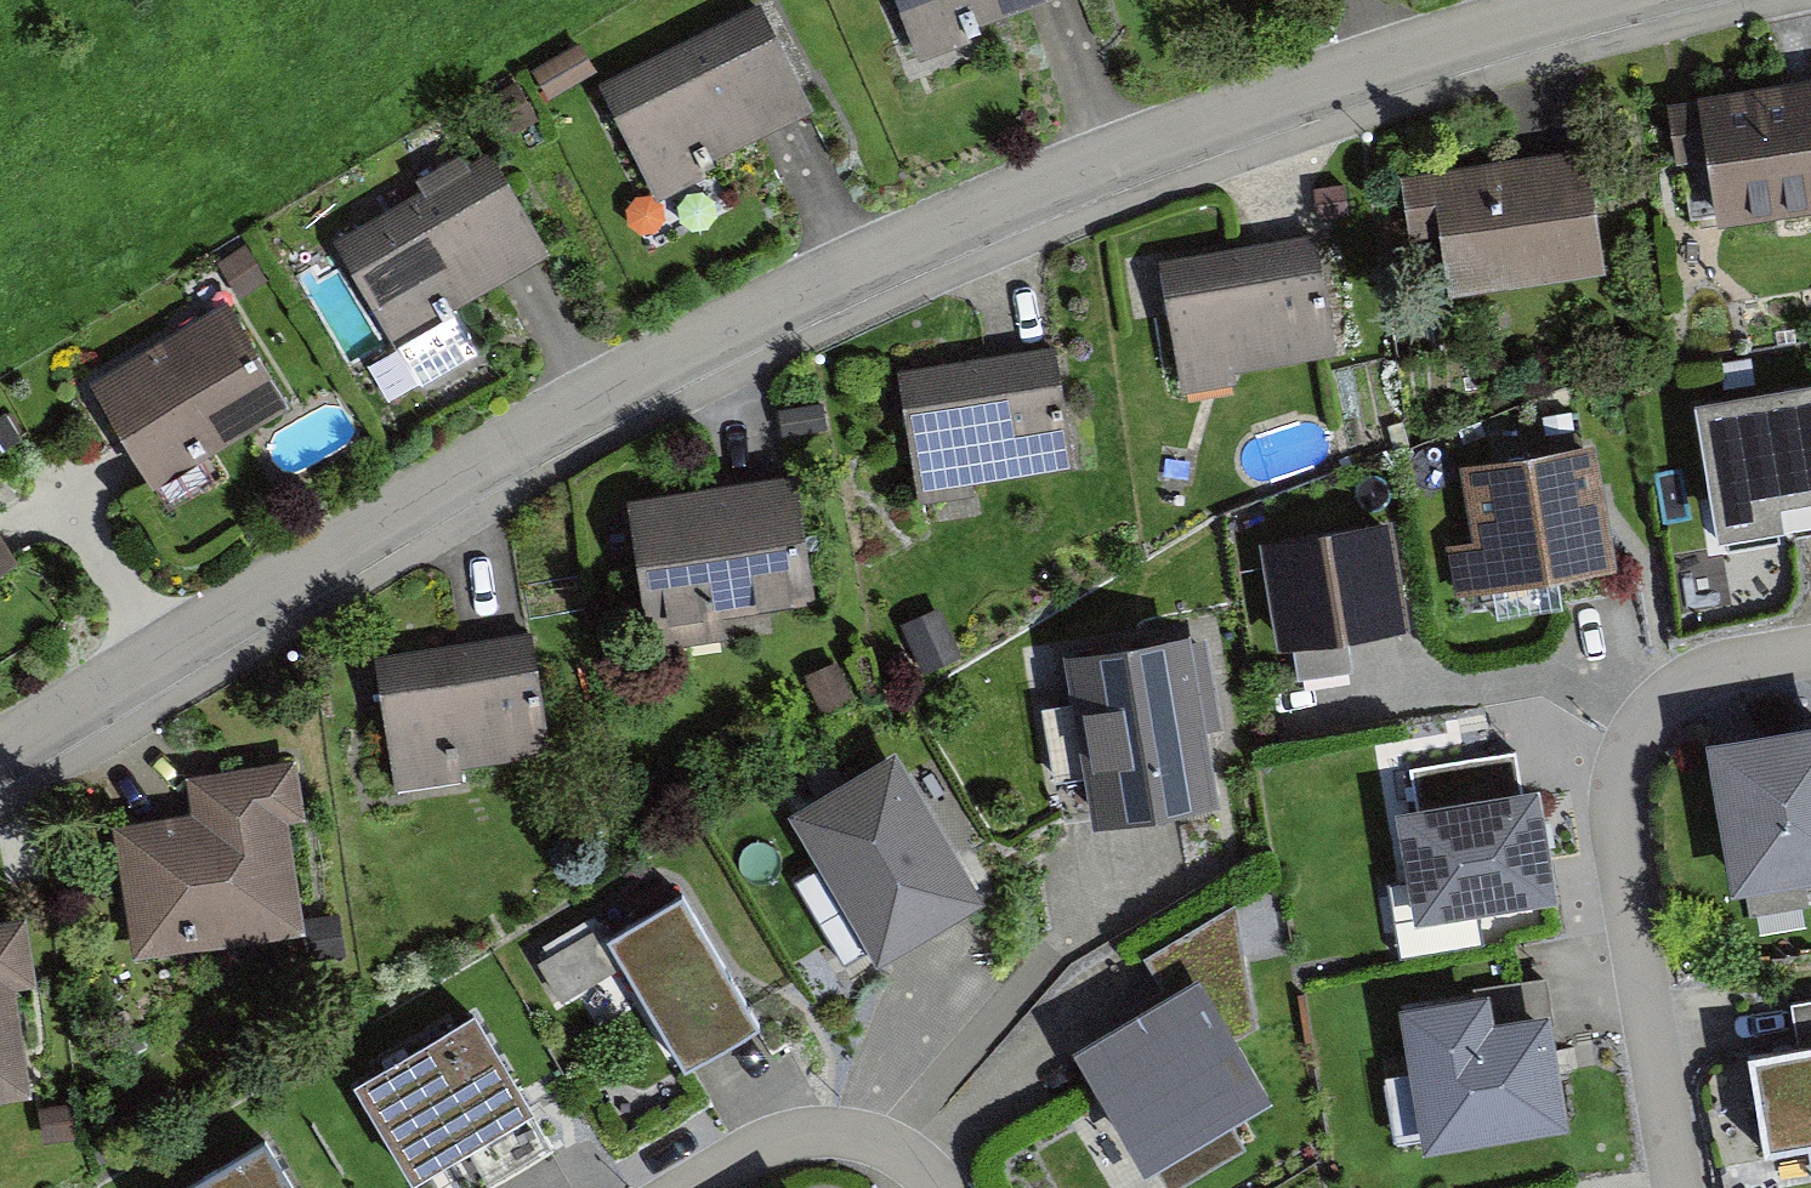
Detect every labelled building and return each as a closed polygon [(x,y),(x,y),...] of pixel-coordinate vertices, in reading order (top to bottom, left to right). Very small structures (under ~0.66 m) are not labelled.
[(1054,0),(896,0),(922,65),(971,46),(967,35),(1054,0)] [(693,165),(807,111),(757,6),(588,87),(647,210),(702,184),(693,165)] [(542,95),(591,65),(573,37),(525,66),(542,95)] [(484,91),(495,118),(524,106),(513,80),(484,91)] [(1810,267),(1810,140),(1702,156),(1720,281),(1810,267)] [(397,350),(554,262),(498,164),(474,177),(463,158),(414,185),(424,202),(340,249),(397,350)] [(1453,350),(1610,330),(1593,202),(1402,227),(1410,290),(1445,286),(1453,350)] [(235,304),(269,283),(248,249),(214,269),(235,304)] [(1234,426),(1340,408),(1320,289),(1162,316),(1185,449),(1237,440),(1234,426)] [(216,458),(290,413),(225,306),(92,386),(167,508),(192,493),(196,501),(230,480),(216,458)] [(1675,402),(1696,537),(1769,526),(1765,498),(1810,491),(1810,381),(1675,402)] [(969,528),(1078,512),(1062,398),(902,422),(921,552),(971,545),(969,528)] [(1578,441),(1457,458),(1468,535),(1441,539),(1447,587),(1596,566),(1578,441)] [(1810,522),(1810,497),(1796,497),(1797,523),(1810,522)] [(1392,506),(1261,526),(1276,629),(1408,609),(1392,506)] [(644,681),(817,658),(800,530),(627,553),(644,681)] [(1185,635),(1054,655),(1078,814),(1189,797),(1176,714),(1196,711),(1185,635)] [(458,818),(549,805),(532,682),(369,704),(389,845),(460,835),(458,818)] [(1696,741),(1721,878),(1810,861),(1810,720),(1696,741)] [(959,894),(878,752),(781,808),(863,949),(959,894)] [(1528,885),(1512,785),(1393,804),(1410,904),(1528,885)] [(117,989),(291,960),(273,852),(291,849),(281,786),(171,805),(177,841),(94,855),(117,989)] [(664,1055),(747,1010),(680,886),(597,932),(664,1055)] [(1224,899),(1137,949),(1158,992),(1184,977),(1215,1028),(1250,1008),(1224,899)] [(20,1018),(10,952),(0,953),(0,1021),(20,1018)] [(1547,1122),(1530,965),(1395,980),(1412,1137),(1547,1122)] [(1158,992),(1064,1048),(1128,1155),(1248,1084),(1215,1028),(1184,977),(1158,992)] [(1796,987),(1801,1021),(1765,1026),(1778,1116),(1810,1111),(1810,984),(1796,987)] [(512,1095),(465,1013),(343,1083),(390,1165),(512,1095)] [(16,1128),(0,1025),(0,1130),(16,1128)] [(261,1130),(165,1187),(296,1187),(261,1130)]
